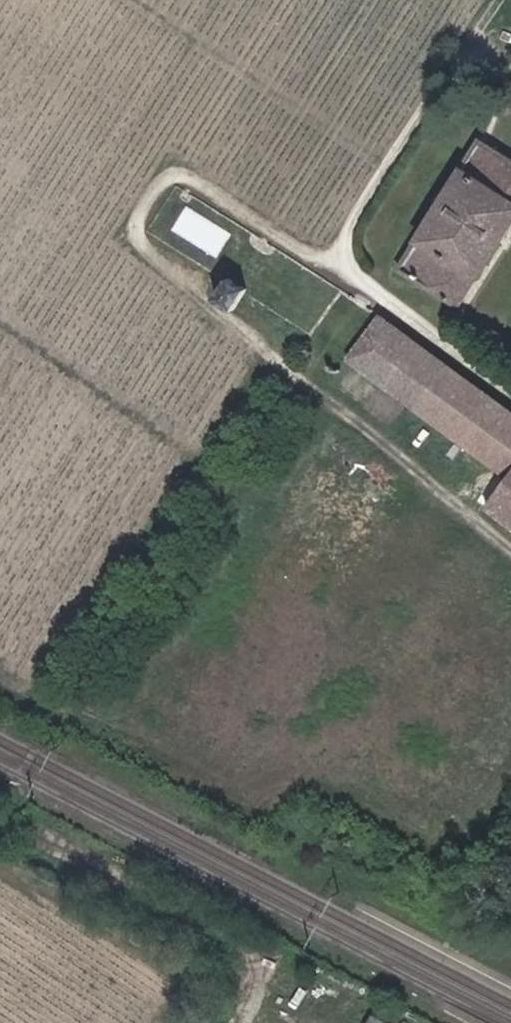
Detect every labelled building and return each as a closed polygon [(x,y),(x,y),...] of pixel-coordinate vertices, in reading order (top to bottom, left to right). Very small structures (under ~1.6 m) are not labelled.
[(473,137),(393,265),(457,309),(510,224),(510,163),(473,137)] [(244,288),(222,276),(209,299),(232,311),(244,288)] [(380,316),(350,359),(510,471),(510,408),(380,316)] [(490,504),(510,518),(510,472),(490,504)] [(364,1022),(397,1022),(368,1013),(364,1022)]
